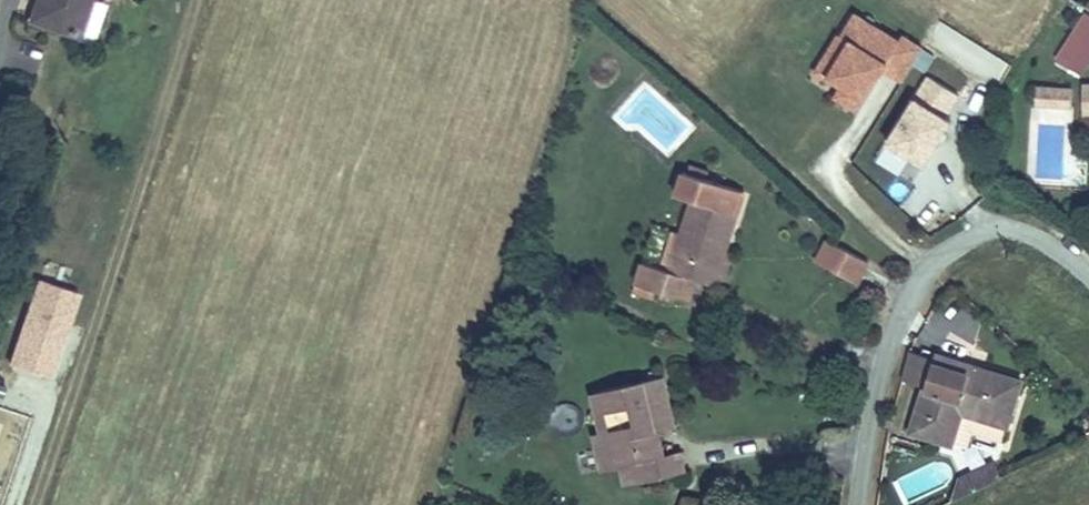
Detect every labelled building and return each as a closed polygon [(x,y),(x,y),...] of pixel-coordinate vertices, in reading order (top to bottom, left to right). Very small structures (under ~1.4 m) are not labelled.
[(32,19),(40,22),(47,0),(38,0),(32,19)] [(40,22),(79,35),(82,42),(93,46),(107,4),(93,0),(47,0),(40,22)] [(879,75),(901,86),(920,48),(843,10),(806,84),(862,111),(879,75)] [(1082,79),(1088,65),(1088,17),(1080,12),(1052,63),(1082,79)] [(963,66),(1001,84),(1011,61),(939,27),(935,35),(970,51),(963,66)] [(1051,106),(1052,88),(1038,87),(1037,105),(1051,106)] [(1064,89),(1052,88),(1051,106),(1063,106),(1064,89)] [(1072,89),(1064,89),(1063,106),(1071,107),(1072,89)] [(896,142),(861,201),(893,218),(939,132),(910,116),(896,142)] [(709,171),(691,165),(688,173),(706,179),(709,171)] [(643,262),(636,283),(656,290),(688,301),(696,279),(714,286),(726,250),(738,213),(734,212),(741,190),(706,179),(688,173),(684,171),(676,194),(692,200),(681,233),(669,271),(661,268),(643,262)] [(681,233),(673,231),(661,268),(669,271),(681,233)] [(827,241),(816,261),(858,283),(869,262),(834,244),(827,241)] [(726,250),(714,286),(720,288),(731,252),(726,250)] [(79,289),(34,274),(5,363),(50,377),(79,289)] [(636,283),(633,291),(654,298),(656,290),(636,283)] [(933,359),(934,357),(910,350),(902,380),(925,387),(933,359)] [(1009,419),(1021,381),(970,366),(967,374),(949,368),(952,360),(935,354),(934,357),(933,359),(925,387),(911,430),(952,442),(964,404),(1008,418),(1009,419)] [(967,374),(970,366),(952,360),(949,368),(967,374)] [(600,392),(617,467),(620,465),(634,463),(638,481),(639,483),(684,472),(680,452),(663,456),(658,431),(657,430),(655,431),(648,403),(667,398),(662,377),(600,392)] [(600,392),(594,393),(603,432),(595,434),(603,469),(617,467),(600,392)] [(658,431),(673,427),(667,398),(648,403),(655,431),(657,430),(658,431)] [(1001,442),(1008,418),(964,404),(952,442),(968,448),(972,433),(1001,442)] [(952,502),(999,479),(1001,478),(994,462),(959,478),(952,502)] [(634,463),(620,465),(624,485),(638,481),(634,463)]
